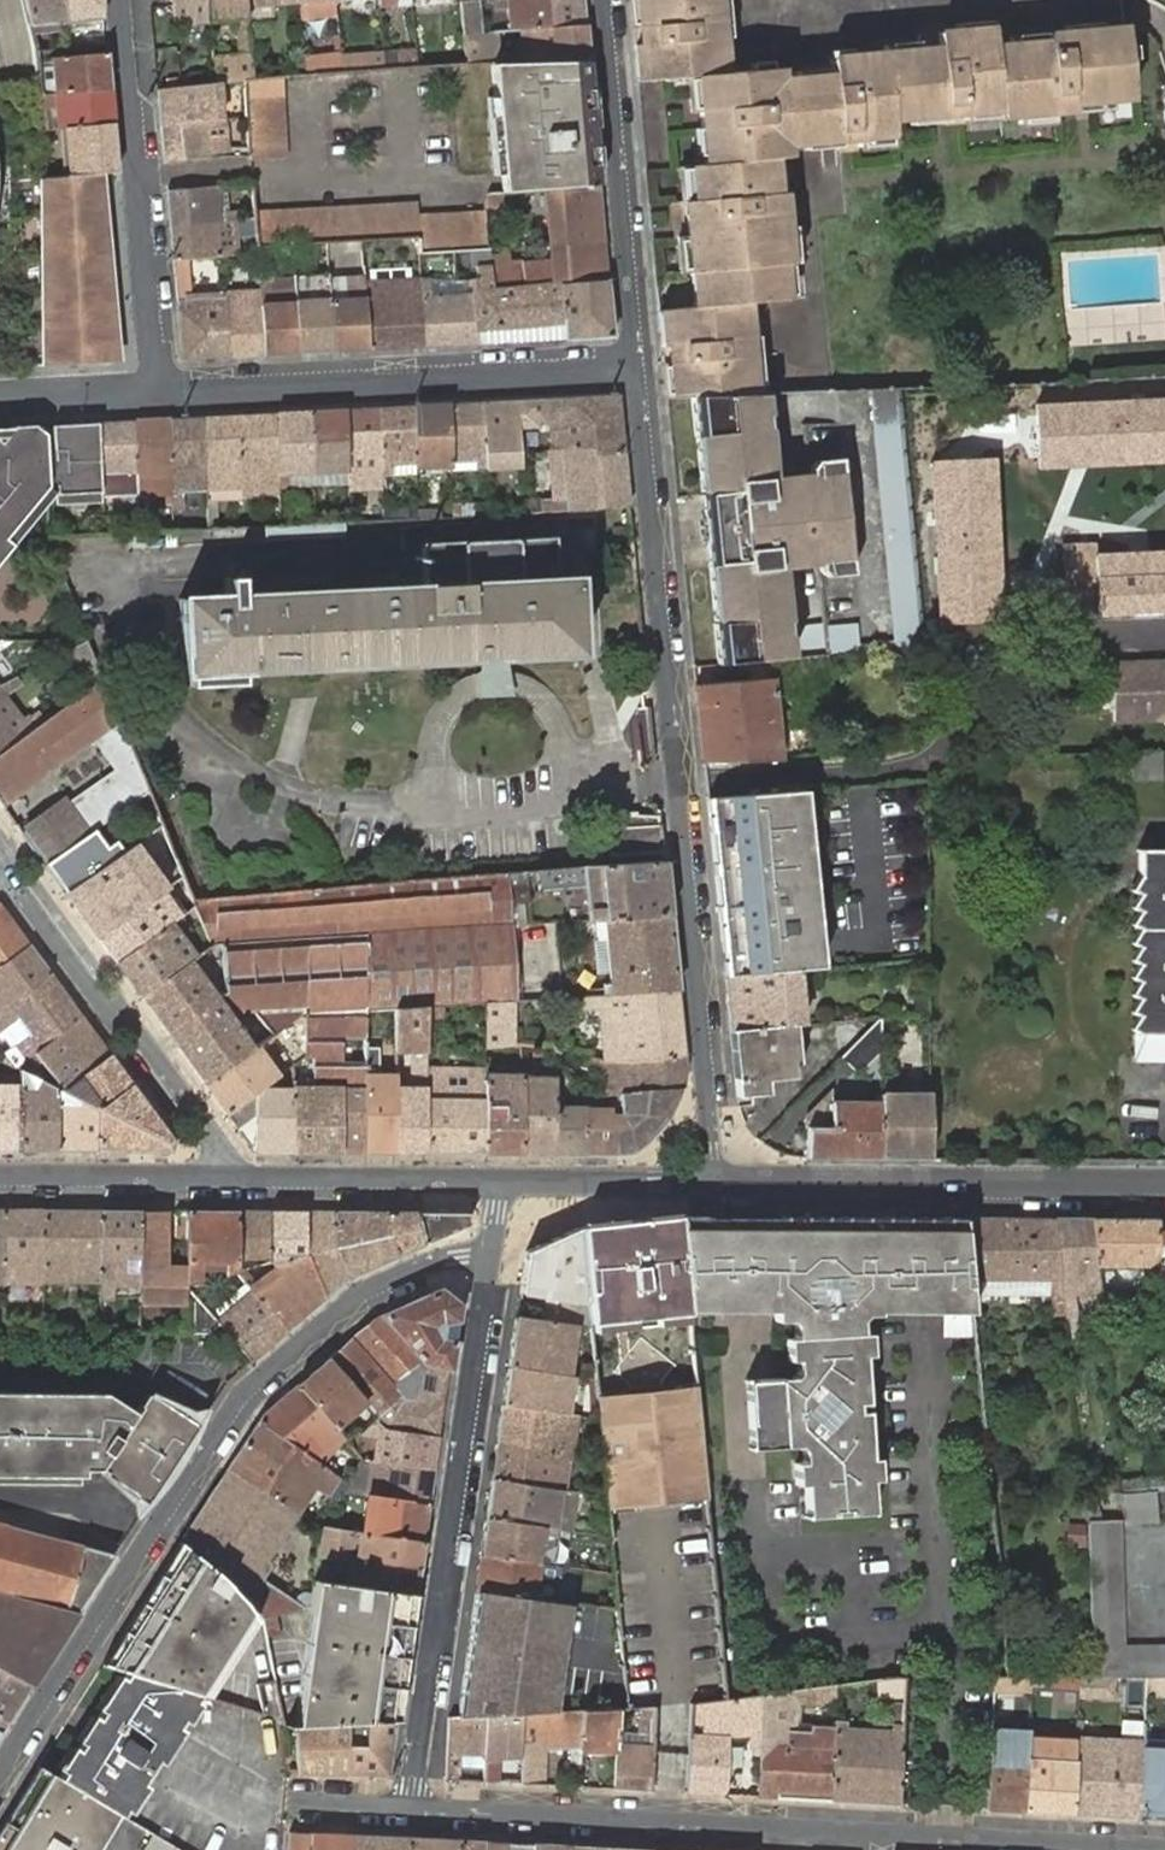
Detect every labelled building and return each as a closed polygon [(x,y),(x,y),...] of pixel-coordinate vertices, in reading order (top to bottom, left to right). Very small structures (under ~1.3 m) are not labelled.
[(32,26),(66,23),(64,0),(25,0),(32,26)] [(66,23),(66,31),(73,30),(72,25),(95,23),(94,20),(103,19),(101,0),(64,0),(66,23)] [(172,1),(179,1),(180,10),(201,7),(200,0),(172,0),(172,1)] [(210,22),(236,19),(239,55),(214,58),(216,82),(243,80),(252,79),(246,17),(244,0),(208,0),(210,22)] [(246,17),(270,14),(269,4),(268,0),(244,0),(246,17)] [(299,1),(299,8),(300,17),(336,12),(335,1),(335,0),(299,0),(299,1)] [(461,0),(464,34),(481,33),(478,0),(466,0),(461,0)] [(582,0),(499,0),(499,4),(508,3),(508,4),(520,3),(521,18),(509,19),(510,29),(585,23),(582,0)] [(841,147),(892,144),(891,119),(936,115),(945,115),(945,121),(962,120),(999,118),(1000,126),(1056,122),(1055,112),(1084,110),(1114,108),(1114,102),(1131,100),(1125,23),(1046,29),(1047,38),(995,43),(992,23),(936,28),(938,44),(831,53),(832,72),(784,76),(783,66),(731,71),(724,0),(631,0),(637,63),(638,81),(687,78),(689,108),(695,107),(697,130),(702,129),(705,164),(679,166),(682,202),(685,238),(677,238),(680,273),(689,272),(692,308),(659,311),(660,322),(667,397),(692,397),(744,396),(748,395),(762,394),(757,342),(753,309),(793,306),(787,263),(793,262),(787,190),(780,190),(779,184),(778,157),(787,156),(791,152),(830,149),(841,147)] [(520,3),(508,4),(509,19),(521,18),(520,3)] [(464,34),(467,63),(488,63),(588,61),(585,23),(510,29),(481,33),(464,34)] [(66,32),(67,48),(94,45),(93,30),(66,32)] [(397,50),(398,67),(417,65),(415,49),(397,50)] [(340,52),(341,71),(384,68),(383,52),(383,50),(340,52)] [(397,50),(383,52),(384,68),(398,67),(397,50)] [(303,57),(306,74),(341,71),(340,52),(303,57)] [(44,58),(38,58),(40,78),(42,95),(109,89),(106,53),(54,57),(44,58)] [(588,61),(488,63),(492,98),(499,169),(500,180),(501,188),(536,185),(545,184),(598,180),(597,160),(588,61)] [(252,79),(243,80),(245,117),(248,146),(248,151),(249,155),(284,152),(278,78),(252,79)] [(158,89),(161,125),(210,120),(207,84),(180,87),(174,87),(158,89)] [(109,89),(42,95),(45,130),(67,128),(112,124),(109,89)] [(210,120),(161,125),(165,160),(229,154),(248,151),(248,146),(228,148),(225,119),(210,120)] [(112,124),(67,128),(71,169),(65,170),(65,177),(102,173),(117,171),(112,124)] [(47,179),(42,180),(47,365),(70,364),(110,361),(105,313),(114,312),(109,259),(101,260),(98,238),(107,237),(105,213),(102,173),(65,177),(47,179)] [(603,241),(598,180),(545,184),(536,185),(537,197),(546,196),(550,245),(603,241)] [(254,217),(254,212),(251,182),(241,184),(244,218),(254,217)] [(168,191),(170,226),(225,220),(224,213),(218,213),(215,187),(168,191)] [(674,203),(677,238),(685,238),(682,202),(674,203)] [(487,249),(484,208),(416,211),(416,204),(254,212),(254,217),(256,234),(257,246),(291,244),(326,242),(362,240),(418,237),(419,254),(453,251),(461,251),(474,250),(487,249)] [(222,255),(237,254),(235,235),(256,234),(254,217),(244,218),(225,220),(170,226),(174,260),(208,257),(222,255)] [(603,241),(550,245),(551,258),(510,262),(511,270),(489,273),(490,292),(560,285),(606,280),(603,241)] [(488,258),(487,249),(474,250),(475,259),(488,258)] [(490,292),(489,273),(488,258),(475,259),(476,279),(473,279),(474,294),(478,343),(496,341),(495,328),(563,321),(560,285),(490,292)] [(419,264),(363,268),(363,277),(364,283),(420,279),(419,264)] [(298,353),(331,351),(329,301),(312,302),(311,293),(305,293),(303,275),(293,275),(294,289),(298,353)] [(364,283),(363,277),(345,278),(345,292),(328,292),(329,301),(331,351),(367,349),(364,283)] [(367,349),(423,346),(420,279),(364,283),(367,349)] [(423,346),(478,343),(474,294),(473,279),(455,279),(420,279),(423,346)] [(612,335),(606,280),(560,285),(563,321),(565,338),(612,335)] [(263,354),(298,353),(294,289),(260,292),(263,354)] [(228,356),(263,354),(260,292),(259,291),(224,292),(224,295),(228,356)] [(182,359),(228,356),(224,295),(185,295),(185,299),(177,300),(182,359)] [(496,341),(565,338),(563,321),(495,328),(496,341)] [(744,396),(692,397),(717,664),(788,658),(779,568),(815,564),(823,654),(925,645),(924,635),(921,610),(919,586),(900,388),(832,391),(825,391),(798,393),(807,477),(771,480),(762,394),(748,395),(744,396)] [(585,453),(623,450),(618,395),(536,400),(516,401),(518,429),(540,428),(539,420),(556,418),(557,423),(565,422),(565,440),(558,440),(558,448),(584,447),(585,453)] [(508,467),(519,467),(519,451),(518,429),(516,401),(482,402),(484,453),(508,451),(508,467)] [(1037,404),(1040,468),(1042,468),(1042,465),(1164,459),(1164,401),(1101,404),(1101,401),(1084,402),(1084,404),(1039,406),(1038,404),(1037,404)] [(473,469),(484,469),(484,453),(482,402),(447,405),(449,455),(473,454),(473,469)] [(415,465),(449,464),(449,455),(447,405),(414,406),(415,465)] [(391,471),(416,470),(415,465),(414,406),(378,408),(380,459),(381,467),(381,476),(392,476),(391,471)] [(349,469),(349,477),(359,476),(358,460),(380,459),(378,408),(345,410),(349,469)] [(312,412),(313,471),(349,469),(345,410),(312,412)] [(290,472),(313,471),(312,412),(276,414),(279,473),(280,487),(291,486),(290,472)] [(207,486),(207,487),(242,485),(243,493),(279,492),(279,473),(276,414),(204,418),(207,486)] [(204,418),(170,420),(174,492),(175,510),(183,509),(184,491),(185,486),(207,486),(204,418)] [(174,492),(170,420),(135,421),(139,473),(140,495),(174,492)] [(104,493),(105,497),(140,495),(139,473),(135,421),(98,424),(104,493)] [(101,493),(104,493),(98,424),(52,426),(56,494),(56,495),(101,493)] [(53,494),(56,494),(52,426),(44,426),(35,427),(45,435),(48,490),(53,494)] [(48,500),(53,494),(48,490),(45,435),(35,427),(10,428),(0,440),(0,559),(48,500)] [(0,428),(0,440),(10,428),(0,428)] [(540,499),(541,511),(554,510),(628,505),(623,450),(585,453),(584,447),(558,448),(549,449),(554,498),(540,499)] [(508,451),(484,453),(484,469),(508,467),(508,451)] [(473,454),(449,455),(449,464),(449,471),(473,469),(473,454)] [(995,460),(931,463),(931,465),(934,464),(938,558),(935,557),(935,574),(939,573),(941,619),(938,620),(937,621),(1002,618),(1002,617),(1000,617),(992,461),(995,461),(995,460)] [(349,469),(313,471),(313,485),(350,484),(349,477),(349,469)] [(313,471),(290,472),(291,486),(313,485),(313,471)] [(540,499),(521,500),(522,513),(527,513),(541,511),(540,499)] [(215,501),(207,501),(208,529),(216,528),(215,501)] [(486,502),(451,503),(452,517),(486,515),(486,502)] [(416,505),(382,506),(382,520),(417,519),(416,505)] [(281,525),(265,527),(266,541),(342,537),(341,523),(315,524),(281,525)] [(208,529),(180,531),(180,545),(266,541),(265,527),(208,529)] [(176,531),(165,531),(166,546),(180,545),(180,531),(176,531)] [(225,595),(180,597),(183,674),(484,658),(501,658),(578,655),(575,577),(556,578),(555,559),(554,536),(420,543),(422,585),(237,594),(236,574),(224,574),(225,595)] [(1063,546),(1067,615),(1131,613),(1158,612),(1158,611),(1164,611),(1164,552),(1147,553),(1133,554),(1096,555),(1095,545),(1063,546)] [(695,611),(695,657),(710,657),(710,611),(695,611)] [(102,676),(85,641),(61,654),(84,690),(102,676)] [(1112,663),(1114,722),(1116,722),(1116,719),(1164,717),(1164,664),(1114,666),(1114,663),(1112,663)] [(147,790),(134,758),(118,717),(102,676),(84,690),(44,719),(0,752),(0,804),(1,804),(93,736),(103,749),(110,744),(121,766),(103,781),(105,782),(121,808),(132,800),(147,790)] [(696,685),(704,762),(779,759),(772,677),(696,685)] [(3,696),(3,695),(21,685),(16,679),(0,687),(0,698),(3,696)] [(616,693),(627,760),(654,755),(642,689),(616,693)] [(0,698),(0,718),(9,730),(22,720),(3,696),(0,698)] [(44,719),(39,714),(24,723),(22,720),(9,730),(0,718),(0,752),(44,719)] [(99,786),(116,812),(121,808),(105,782),(99,786)] [(21,832),(44,863),(88,832),(92,829),(116,812),(99,786),(71,808),(66,801),(21,832)] [(152,829),(160,823),(147,790),(132,800),(152,829)] [(803,791),(794,792),(796,813),(805,812),(803,791)] [(722,953),(725,976),(796,969),(811,967),(809,946),(808,931),(817,930),(814,898),(804,899),(802,878),(812,877),(805,812),(796,813),(794,792),(707,798),(710,833),(721,831),(729,905),(718,906),(722,953)] [(663,852),(660,816),(635,815),(619,815),(620,827),(607,829),(608,855),(663,852)] [(102,822),(92,829),(104,847),(114,840),(102,822)] [(44,863),(65,893),(122,851),(114,840),(104,847),(92,829),(88,832),(44,863)] [(721,831),(710,833),(718,906),(729,905),(721,831)] [(65,893),(98,937),(151,897),(159,891),(153,882),(135,856),(139,853),(133,843),(122,851),(65,893)] [(1138,852),(1137,892),(1137,1033),(1145,1033),(1144,1054),(1164,1055),(1164,852),(1138,852)] [(670,916),(664,861),(535,872),(537,891),(588,887),(591,920),(595,920),(670,916)] [(528,902),(525,872),(506,874),(322,889),(254,895),(231,897),(193,900),(193,903),(203,927),(210,944),(204,950),(195,955),(141,996),(205,1084),(254,1046),(266,1037),(271,1033),(302,1009),(309,1014),(365,1010),(395,1008),(426,1006),(484,1003),(512,1001),(513,1000),(509,926),(524,925),(521,902),(528,902)] [(193,903),(193,900),(191,900),(180,875),(173,881),(187,909),(193,903)] [(812,877),(802,878),(804,899),(814,898),(812,877)] [(98,937),(116,962),(170,921),(151,897),(98,937)] [(29,944),(0,905),(0,966),(29,944)] [(677,990),(670,916),(595,920),(598,940),(611,939),(616,982),(603,983),(603,995),(677,990)] [(116,962),(141,996),(195,955),(170,921),(116,962)] [(194,934),(204,950),(210,944),(203,927),(194,934)] [(817,930),(808,931),(809,946),(811,967),(814,967),(821,966),(819,945),(817,930)] [(29,944),(0,966),(0,1011),(50,974),(29,944)] [(791,1025),(801,1024),(796,969),(725,976),(730,1031),(791,1025)] [(50,974),(0,1011),(0,1038),(1,1039),(8,1034),(15,1044),(5,1052),(15,1066),(82,1016),(50,974)] [(684,1056),(677,990),(603,995),(583,996),(585,1010),(602,1010),(606,1055),(684,1056)] [(512,1001),(484,1003),(484,1046),(512,1045),(512,1001)] [(425,1051),(426,1006),(395,1008),(395,1052),(425,1051)] [(302,1055),(302,1009),(271,1033),(276,1041),(292,1063),(302,1055)] [(365,1048),(365,1010),(309,1014),(310,1055),(310,1078),(310,1086),(291,1086),(292,1152),(340,1152),(365,1152),(365,1048)] [(110,1055),(82,1016),(15,1066),(13,1067),(20,1070),(25,1071),(40,1060),(57,1082),(52,1086),(56,1088),(61,1090),(110,1055)] [(881,1051),(881,1017),(840,1056),(858,1074),(881,1051)] [(730,1031),(737,1096),(769,1093),(767,1080),(796,1077),(791,1025),(730,1031)] [(276,1041),(271,1033),(266,1037),(270,1044),(276,1041)] [(205,1084),(226,1113),(254,1092),(276,1077),(254,1046),(205,1084)] [(365,1152),(394,1152),(397,1087),(396,1073),(380,1073),(378,1048),(365,1048),(365,1152)] [(684,1074),(684,1056),(606,1055),(603,1055),(584,1054),(580,1067),(601,1073),(605,1074),(605,1085),(596,1085),(596,1090),(604,1094),(606,1094),(681,1088),(684,1074)] [(132,1083),(110,1055),(61,1090),(97,1108),(132,1083)] [(310,1078),(310,1055),(302,1055),(292,1063),(291,1064),(291,1079),(310,1078)] [(278,1089),(291,1086),(291,1079),(291,1064),(278,1074),(278,1089)] [(445,1070),(444,1080),(484,1080),(485,1075),(484,1065),(444,1065),(445,1070)] [(424,1152),(485,1153),(484,1080),(444,1080),(445,1070),(426,1069),(427,1087),(424,1152)] [(25,1071),(20,1070),(19,1074),(19,1149),(56,1150),(56,1088),(52,1086),(25,1071)] [(0,1074),(0,1149),(19,1149),(19,1074),(0,1074)] [(521,1153),(521,1076),(485,1075),(484,1080),(485,1153),(521,1153)] [(554,1077),(521,1076),(521,1153),(553,1154),(554,1093),(554,1077)] [(172,1140),(132,1083),(97,1108),(98,1150),(169,1150),(172,1140)] [(255,1151),(292,1152),(291,1086),(278,1089),(254,1093),(254,1092),(226,1113),(237,1127),(254,1114),(255,1151)] [(394,1152),(424,1152),(427,1087),(397,1087),(394,1152)] [(97,1108),(61,1090),(56,1088),(56,1150),(98,1150),(97,1108)] [(677,1098),(681,1088),(606,1094),(604,1094),(604,1101),(618,1101),(619,1115),(613,1125),(607,1125),(606,1120),(597,1107),(584,1107),(583,1154),(622,1155),(634,1151),(640,1147),(657,1131),(668,1117),(677,1098)] [(881,1158),(930,1158),(929,1092),(881,1093),(881,1101),(881,1158)] [(553,1154),(583,1154),(584,1107),(563,1106),(563,1093),(554,1093),(553,1154)] [(807,1157),(881,1158),(881,1101),(831,1101),(831,1126),(807,1126),(807,1157)] [(5,1210),(4,1281),(43,1282),(43,1209),(5,1210)] [(43,1209),(43,1282),(101,1282),(102,1210),(43,1209)] [(101,1282),(100,1295),(112,1296),(112,1282),(139,1283),(139,1210),(102,1210),(101,1282)] [(165,1210),(139,1210),(139,1283),(139,1289),(138,1295),(139,1301),(187,1302),(187,1294),(187,1284),(187,1269),(164,1268),(165,1210)] [(187,1269),(187,1284),(201,1280),(201,1261),(225,1260),(225,1273),(234,1271),(235,1270),(235,1259),(237,1211),(188,1211),(187,1269)] [(272,1211),(237,1211),(235,1259),(270,1259),(272,1211)] [(305,1211),(272,1211),(270,1259),(271,1261),(273,1261),(303,1253),(305,1211)] [(334,1211),(305,1211),(303,1253),(328,1246),(336,1244),(334,1211)] [(388,1212),(334,1211),(336,1244),(338,1251),(349,1276),(396,1255),(388,1212)] [(415,1212),(388,1212),(396,1255),(423,1244),(415,1212)] [(467,1212),(415,1212),(423,1244),(468,1224),(467,1212)] [(589,1327),(590,1334),(613,1331),(625,1330),(690,1322),(689,1311),(688,1304),(685,1267),(680,1216),(627,1221),(579,1226),(586,1302),(588,1322),(589,1327)] [(710,1216),(680,1216),(685,1267),(688,1304),(689,1311),(775,1311),(775,1326),(789,1327),(794,1331),(795,1339),(787,1340),(788,1362),(796,1361),(797,1373),(792,1379),(756,1380),(756,1390),(748,1391),(751,1440),(759,1439),(760,1449),(797,1447),(802,1451),(802,1463),(794,1464),(796,1485),(804,1485),(806,1518),(873,1514),(870,1481),(878,1480),(877,1459),(869,1460),(862,1356),(870,1356),(868,1335),(860,1335),(859,1320),(864,1315),(879,1314),(879,1312),(944,1312),(973,1312),(972,1299),(972,1296),(965,1218),(785,1216),(785,1228),(723,1228),(710,1216)] [(1053,1218),(965,1218),(972,1296),(972,1299),(981,1299),(981,1292),(981,1279),(1048,1280),(1048,1292),(1051,1292),(1053,1315),(1064,1314),(1053,1218)] [(1090,1219),(1053,1218),(1064,1314),(1075,1313),(1074,1294),(1098,1291),(1097,1286),(1096,1265),(1090,1219)] [(1155,1219),(1090,1219),(1096,1265),(1112,1265),(1112,1269),(1118,1276),(1127,1276),(1133,1270),(1134,1265),(1155,1265),(1155,1219)] [(1155,1219),(1155,1265),(1155,1276),(1159,1276),(1164,1276),(1164,1219),(1155,1219)] [(520,1291),(586,1302),(579,1226),(526,1251),(520,1291)] [(336,1244),(328,1246),(331,1253),(338,1251),(336,1244)] [(328,1246),(303,1253),(326,1296),(349,1276),(338,1251),(331,1253),(328,1246)] [(234,1271),(244,1281),(288,1330),(326,1296),(303,1253),(273,1261),(278,1272),(262,1284),(255,1277),(252,1280),(242,1269),(235,1270),(234,1271)] [(270,1259),(235,1259),(235,1270),(242,1269),(271,1261),(270,1259)] [(455,1265),(439,1284),(458,1299),(474,1281),(455,1265)] [(1112,1265),(1096,1265),(1097,1286),(1155,1287),(1155,1276),(1155,1265),(1134,1265),(1133,1270),(1127,1276),(1118,1276),(1112,1269),(1112,1265)] [(981,1279),(981,1292),(1048,1292),(1048,1280),(981,1279)] [(210,1312),(228,1333),(251,1360),(288,1330),(244,1281),(219,1304),(207,1292),(201,1280),(187,1284),(198,1298),(210,1312)] [(112,1282),(112,1296),(138,1295),(139,1289),(139,1283),(112,1282)] [(187,1302),(186,1332),(228,1333),(210,1312),(198,1298),(187,1284),(187,1294),(187,1302)] [(438,1292),(383,1314),(417,1353),(423,1360),(448,1366),(452,1342),(457,1304),(438,1292)] [(973,1312),(944,1312),(944,1334),(975,1335),(973,1312)] [(373,1318),(351,1337),(404,1397),(443,1402),(448,1366),(423,1360),(417,1353),(383,1314),(373,1318)] [(565,1375),(573,1325),(516,1316),(508,1367),(565,1375)] [(351,1337),(328,1358),(364,1399),(377,1414),(376,1419),(385,1428),(438,1436),(443,1402),(404,1397),(351,1337)] [(328,1358),(297,1383),(333,1426),(364,1399),(328,1358)] [(566,1414),(571,1376),(565,1375),(508,1367),(503,1404),(566,1414)] [(756,1390),(756,1380),(747,1381),(748,1391),(756,1390)] [(696,1391),(695,1382),(662,1385),(663,1395),(696,1391)] [(264,1412),(257,1423),(319,1463),(343,1437),(333,1426),(297,1383),(264,1412)] [(630,1389),(631,1397),(663,1395),(662,1385),(630,1389)] [(595,1392),(597,1401),(631,1397),(630,1389),(595,1392)] [(199,1427),(148,1392),(134,1414),(105,1392),(0,1391),(0,1473),(84,1473),(84,1470),(99,1470),(105,1461),(155,1494),(189,1442),(199,1427)] [(606,1493),(607,1503),(641,1500),(673,1496),(706,1493),(701,1441),(699,1421),(696,1391),(663,1395),(631,1397),(597,1401),(598,1418),(602,1456),(606,1493)] [(497,1444),(570,1452),(576,1415),(566,1414),(503,1404),(497,1444)] [(376,1419),(361,1432),(362,1434),(370,1433),(362,1457),(433,1469),(438,1436),(385,1428),(376,1419)] [(257,1423),(228,1468),(295,1515),(314,1487),(326,1494),(329,1493),(340,1477),(319,1463),(257,1423)] [(752,1450),(760,1449),(759,1439),(751,1440),(752,1450)] [(565,1488),(570,1452),(497,1444),(492,1479),(565,1488)] [(371,1465),(366,1496),(428,1505),(433,1469),(362,1457),(361,1456),(359,1463),(371,1465)] [(148,1503),(155,1494),(105,1461),(99,1470),(148,1503)] [(228,1468),(182,1538),(191,1545),(224,1571),(249,1598),(261,1617),(305,1606),(264,1579),(273,1566),(272,1564),(267,1560),(295,1515),(228,1468)] [(1123,1493),(1159,1490),(1164,1489),(1164,1476),(1122,1481),(1123,1493)] [(340,1477),(329,1493),(337,1498),(340,1492),(346,1482),(340,1477)] [(559,1529),(570,1530),(576,1489),(565,1488),(492,1479),(486,1517),(559,1529)] [(1097,1490),(1083,1491),(1086,1520),(1119,1520),(1124,1520),(1123,1507),(1098,1506),(1097,1490)] [(1121,1493),(1123,1507),(1124,1520),(1124,1524),(1162,1521),(1159,1490),(1123,1493),(1121,1493)] [(706,1497),(706,1493),(673,1496),(674,1506),(706,1503),(706,1497)] [(361,1532),(422,1541),(428,1505),(366,1496),(361,1532)] [(641,1500),(642,1508),(659,1507),(674,1506),(673,1496),(641,1500)] [(607,1503),(608,1512),(642,1508),(641,1500),(607,1503)] [(486,1517),(481,1553),(537,1561),(542,1533),(558,1535),(559,1529),(486,1517)] [(1086,1520),(1091,1554),(1092,1677),(1145,1676),(1164,1677),(1164,1646),(1123,1645),(1119,1520),(1086,1520)] [(114,1554),(63,1541),(7,1525),(0,1523),(0,1592),(17,1596),(76,1612),(114,1554)] [(320,1533),(314,1577),(403,1591),(414,1593),(422,1541),(361,1532),(321,1527),(320,1533)] [(149,1610),(114,1667),(128,1671),(198,1693),(201,1693),(209,1696),(256,1621),(187,1549),(149,1610)] [(532,1597),(539,1561),(537,1561),(481,1553),(476,1589),(532,1597)] [(314,1577),(309,1605),(308,1613),(314,1613),(300,1725),(328,1723),(347,1722),(386,1720),(403,1591),(314,1577)] [(554,1663),(563,1665),(572,1603),(560,1601),(532,1597),(476,1589),(467,1649),(539,1660),(548,1662),(554,1663)] [(76,1612),(17,1596),(0,1592),(0,1670),(29,1686),(65,1630),(73,1616),(76,1612)] [(139,1612),(107,1664),(114,1667),(149,1610),(139,1612)] [(556,1711),(563,1665),(554,1663),(548,1662),(539,1660),(467,1649),(464,1669),(528,1679),(530,1683),(534,1713),(550,1712),(556,1711)] [(485,1716),(521,1714),(528,1713),(534,1713),(530,1683),(528,1679),(464,1669),(461,1690),(457,1716),(485,1716)] [(29,1686),(0,1670),(0,1717),(7,1721),(29,1686)] [(128,1671),(59,1778),(116,1812),(121,1815),(123,1816),(201,1693),(198,1693),(128,1671)] [(1145,1676),(1143,1692),(1143,1704),(1148,1703),(1149,1691),(1164,1692),(1164,1677),(1145,1676)] [(1030,1677),(1006,1677),(992,1677),(991,1690),(1029,1689),(1030,1677)] [(903,1696),(903,1678),(883,1678),(876,1679),(877,1696),(903,1696)] [(774,1693),(763,1694),(761,1745),(776,1747),(783,1746),(784,1732),(795,1733),(796,1706),(833,1702),(834,1685),(774,1693)] [(763,1694),(725,1699),(690,1703),(689,1721),(704,1723),(703,1736),(725,1736),(725,1728),(752,1728),(752,1745),(761,1745),(763,1694)] [(613,1788),(649,1789),(652,1750),(652,1742),(652,1734),(653,1730),(654,1706),(640,1707),(638,1729),(618,1728),(617,1740),(616,1750),(613,1788)] [(616,1750),(617,1740),(618,1728),(620,1708),(582,1710),(580,1745),(580,1750),(589,1750),(589,1737),(605,1737),(603,1750),(616,1750)] [(580,1745),(582,1710),(556,1711),(550,1712),(534,1713),(528,1713),(521,1714),(521,1739),(521,1748),(521,1753),(521,1782),(544,1783),(545,1747),(570,1746),(570,1762),(579,1762),(579,1757),(580,1750),(580,1745)] [(891,1723),(902,1722),(902,1711),(891,1711),(891,1723)] [(482,1776),(482,1780),(495,1781),(497,1781),(497,1752),(520,1753),(520,1714),(485,1716),(483,1752),(482,1772),(482,1776)] [(483,1752),(485,1716),(457,1716),(448,1717),(445,1778),(458,1779),(459,1751),(483,1752)] [(396,1720),(386,1720),(347,1722),(345,1773),(367,1774),(368,1762),(368,1755),(395,1755),(396,1720)] [(898,1803),(898,1799),(902,1722),(891,1723),(890,1728),(844,1726),(844,1720),(832,1720),(832,1728),(830,1799),(898,1803)] [(300,1725),(295,1724),(297,1771),(345,1773),(347,1722),(328,1723),(300,1725)] [(775,1796),(830,1799),(832,1728),(808,1727),(808,1734),(795,1733),(784,1732),(783,1746),(776,1747),(775,1796)] [(990,1733),(987,1808),(1023,1810),(1027,1736),(1027,1731),(990,1730),(990,1733)] [(688,1752),(686,1792),(722,1793),(724,1757),(725,1736),(703,1736),(689,1735),(689,1736),(688,1752)] [(1094,1736),(1073,1735),(1074,1738),(1071,1812),(1138,1816),(1141,1746),(1141,1738),(1123,1737),(1123,1746),(1093,1745),(1094,1736)] [(1027,1736),(1023,1810),(1071,1812),(1074,1738),(1027,1736)] [(1123,1746),(1123,1737),(1094,1736),(1093,1745),(1123,1746)] [(589,1750),(603,1750),(605,1737),(589,1737),(589,1750)] [(776,1747),(761,1745),(758,1796),(775,1796),(776,1747)] [(1138,1816),(1164,1818),(1164,1747),(1141,1746),(1138,1816)] [(571,1785),(578,1785),(578,1779),(579,1766),(579,1762),(570,1762),(569,1779),(571,1785)] [(0,1827),(0,1839),(42,1768),(37,1766),(0,1827)] [(95,1847),(105,1830),(116,1812),(59,1778),(42,1768),(0,1839),(0,1849),(93,1849),(95,1847)] [(121,1815),(116,1812),(105,1830),(95,1847),(100,1849),(121,1815)] [(350,1833),(288,1831),(286,1849),(349,1849),(350,1833)] [(404,1836),(350,1833),(349,1849),(404,1849),(404,1836)] [(153,1834),(143,1849),(180,1849),(153,1834)] [(458,1839),(404,1836),(404,1849),(457,1849),(458,1839)] [(506,1842),(458,1839),(457,1849),(506,1849),(506,1842)] [(568,1845),(506,1842),(506,1849),(568,1849),(568,1845)]
